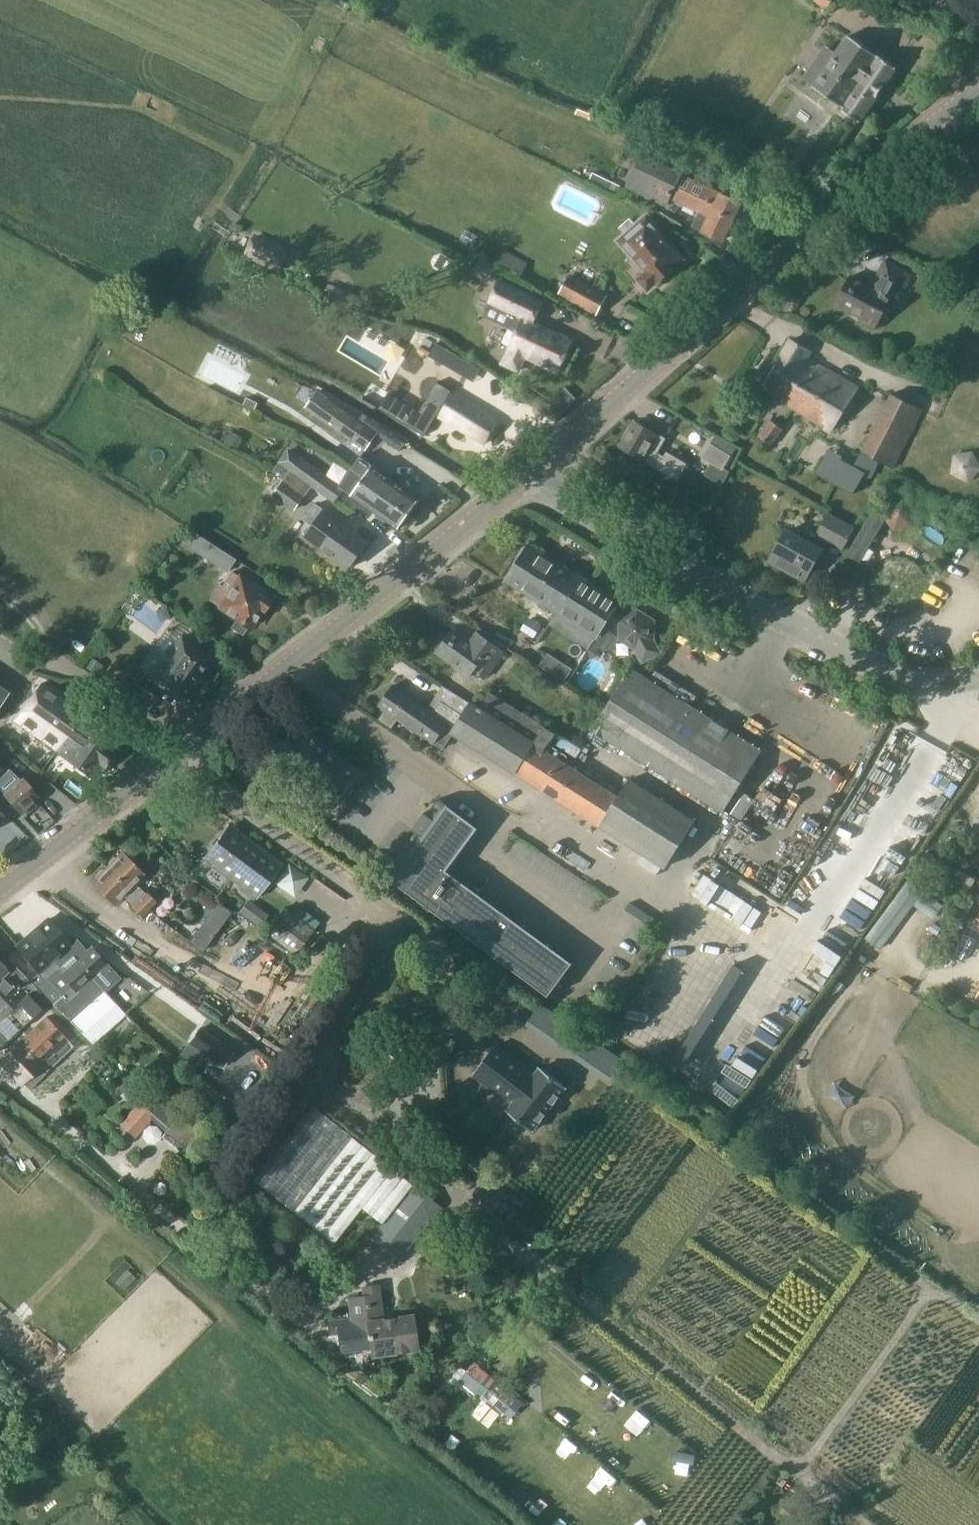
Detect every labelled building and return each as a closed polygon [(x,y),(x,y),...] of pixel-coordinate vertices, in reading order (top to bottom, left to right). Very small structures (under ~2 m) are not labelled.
[(836,52),(814,86),(844,107),(843,109),(860,121),(897,67),(880,55),(879,56),(849,35),(836,52)] [(657,172),(638,162),(629,183),(647,192),(647,193),(667,203),(667,202),(689,213),(693,205),(701,209),(693,225),(704,230),(722,239),(740,203),(722,194),(722,196),(680,176),(681,174),(660,164),(657,172)] [(622,186),(610,180),(606,188),(618,194),(622,186)] [(672,272),(677,268),(675,266),(684,259),(683,258),(663,233),(664,232),(651,217),(621,242),(646,272),(639,278),(648,288),(657,282),(658,283),(663,279),(666,279),(671,275),(672,272)] [(287,251),(256,236),(247,255),(278,270),(287,251)] [(498,263),(523,275),(529,263),(504,249),(498,263)] [(905,286),(911,273),(885,260),(878,272),(880,273),(873,287),(851,275),(838,301),(862,314),(859,319),(876,327),(892,297),(888,295),(895,281),(905,286)] [(481,262),(480,264),(476,273),(491,280),(495,272),(496,270),(481,262)] [(596,313),(606,295),(571,275),(561,293),(596,313)] [(509,327),(518,331),(504,361),(503,362),(519,370),(526,356),(556,370),(571,341),(524,318),(525,317),(534,298),(501,282),(490,305),(514,316),(509,327)] [(346,292),(330,284),(325,295),(340,303),(346,292)] [(797,409),(823,367),(807,357),(811,351),(791,339),(762,386),(797,409)] [(463,376),(471,363),(446,348),(438,361),(463,376)] [(832,431),(858,388),(823,367),(797,409),(832,431)] [(498,419),(437,383),(419,414),(398,402),(390,415),(427,437),(439,416),(484,443),(498,419)] [(566,388),(551,402),(561,413),(576,398),(566,388)] [(815,472),(853,494),(864,476),(865,473),(871,477),(878,462),(879,460),(893,467),(922,410),(892,395),(891,394),(862,449),(863,449),(853,466),(838,458),(836,462),(835,462),(824,456),(819,467),(815,472)] [(385,432),(387,429),(388,428),(365,412),(363,414),(359,420),(327,397),(316,413),(365,449),(371,441),(377,433),(380,429),(385,432)] [(665,456),(657,452),(665,438),(635,420),(621,446),(678,478),(687,463),(667,452),(665,456)] [(771,445),(781,431),(769,422),(759,436),(771,445)] [(385,440),(393,445),(397,447),(399,444),(401,440),(402,439),(391,432),(385,440)] [(232,433),(227,442),(237,446),(241,438),(232,433)] [(723,469),(731,455),(711,443),(702,456),(723,469)] [(971,452),(956,454),(954,469),(967,476),(978,466),(971,452)] [(291,470),(311,484),(335,502),(344,489),(398,528),(408,515),(419,499),(361,456),(352,469),(340,485),(325,475),(300,458),(291,470)] [(305,493),(311,484),(291,470),(285,479),(274,495),(294,509),(305,493)] [(350,568),(360,555),(369,542),(357,533),(359,530),(353,526),(351,529),(316,503),(306,517),(314,522),(305,535),(350,568)] [(842,548),(854,526),(828,512),(816,534),(842,548)] [(861,559),(883,520),(872,513),(849,552),(861,559)] [(806,578),(823,549),(788,529),(771,558),(806,578)] [(226,572),(234,559),(198,535),(190,548),(226,572)] [(597,636),(620,600),(529,544),(507,580),(597,636)] [(270,597),(231,571),(223,582),(228,585),(226,588),(218,583),(208,599),(235,618),(230,626),(241,634),(248,625),(250,626),(270,597)] [(622,619),(622,637),(636,646),(643,660),(659,651),(653,639),(654,620),(639,611),(622,619)] [(535,638),(543,627),(542,626),(531,619),(524,631),(535,638)] [(473,642),(453,628),(436,651),(457,666),(456,668),(468,677),(475,667),(481,672),(480,673),(485,677),(504,651),(480,634),(473,642)] [(152,678),(181,699),(192,684),(196,686),(203,676),(199,674),(211,657),(182,637),(152,678)] [(564,681),(573,668),(548,652),(543,658),(539,665),(564,681)] [(81,664),(82,665),(95,674),(101,666),(88,657),(87,656),(81,664)] [(148,711),(149,709),(156,698),(137,684),(145,673),(137,667),(132,663),(116,686),(129,695),(127,696),(145,709),(148,711)] [(726,809),(763,750),(631,667),(594,727),(726,809)] [(16,720),(58,749),(83,713),(77,709),(41,684),(29,702),(24,709),(16,720)] [(429,707),(393,684),(379,706),(386,711),(382,718),(394,726),(399,718),(435,741),(436,741),(445,747),(456,730),(667,866),(697,820),(631,778),(620,795),(547,748),(556,733),(491,691),(479,709),(443,685),(429,707)] [(87,716),(83,713),(58,749),(62,752),(61,753),(95,777),(109,758),(122,739),(88,715),(87,716)] [(331,807),(361,770),(296,717),(266,754),(331,807)] [(20,815),(40,798),(23,778),(21,780),(8,767),(6,769),(0,763),(0,792),(20,815)] [(732,813),(741,819),(754,798),(745,792),(732,813)] [(479,825),(443,799),(432,814),(429,812),(417,828),(420,830),(388,874),(551,994),(575,961),(452,872),(447,868),(479,825)] [(258,897),(283,864),(232,825),(207,859),(258,897)] [(147,894),(137,884),(146,875),(123,852),(93,882),(116,905),(125,896),(135,905),(134,906),(143,915),(157,902),(148,893),(147,894)] [(258,925),(266,915),(248,901),(240,912),(258,926),(258,925)] [(298,955),(316,929),(286,906),(267,932),(298,955)] [(49,961),(53,958),(69,944),(60,934),(61,933),(49,919),(32,934),(19,946),(31,960),(33,959),(40,968),(41,968),(49,961)] [(149,1003),(164,983),(143,968),(102,939),(78,960),(106,992),(114,1001),(129,989),(149,1003)] [(5,1014),(19,1029),(50,1000),(31,980),(2,951),(0,953),(0,1019),(5,1014)] [(53,958),(49,961),(41,968),(43,970),(31,980),(50,1000),(53,1004),(70,1023),(106,992),(78,960),(65,971),(53,958)] [(47,1071),(73,1047),(46,1018),(1,1061),(22,1083),(42,1065),(47,1071)] [(188,1042),(203,1053),(222,1066),(233,1051),(199,1027),(188,1042)] [(498,1043),(474,1075),(512,1104),(507,1110),(533,1129),(566,1085),(541,1066),(536,1072),(498,1043)] [(225,1119),(235,1109),(221,1098),(212,1109),(225,1119)] [(188,1148),(212,1121),(191,1104),(167,1131),(188,1148)] [(361,1207),(381,1223),(412,1185),(310,1104),(252,1178),(333,1242),(361,1207)] [(136,1135),(154,1115),(143,1105),(125,1126),(136,1135)] [(373,1237),(399,1257),(437,1206),(412,1187),(373,1237)] [(382,1316),(379,1297),(349,1301),(352,1323),(346,1324),(346,1320),(330,1322),(332,1331),(340,1330),(343,1351),(370,1347),(371,1355),(419,1349),(414,1312),(382,1316)] [(459,1380),(464,1384),(465,1382),(481,1394),(507,1415),(517,1402),(471,1365),(459,1380)]
